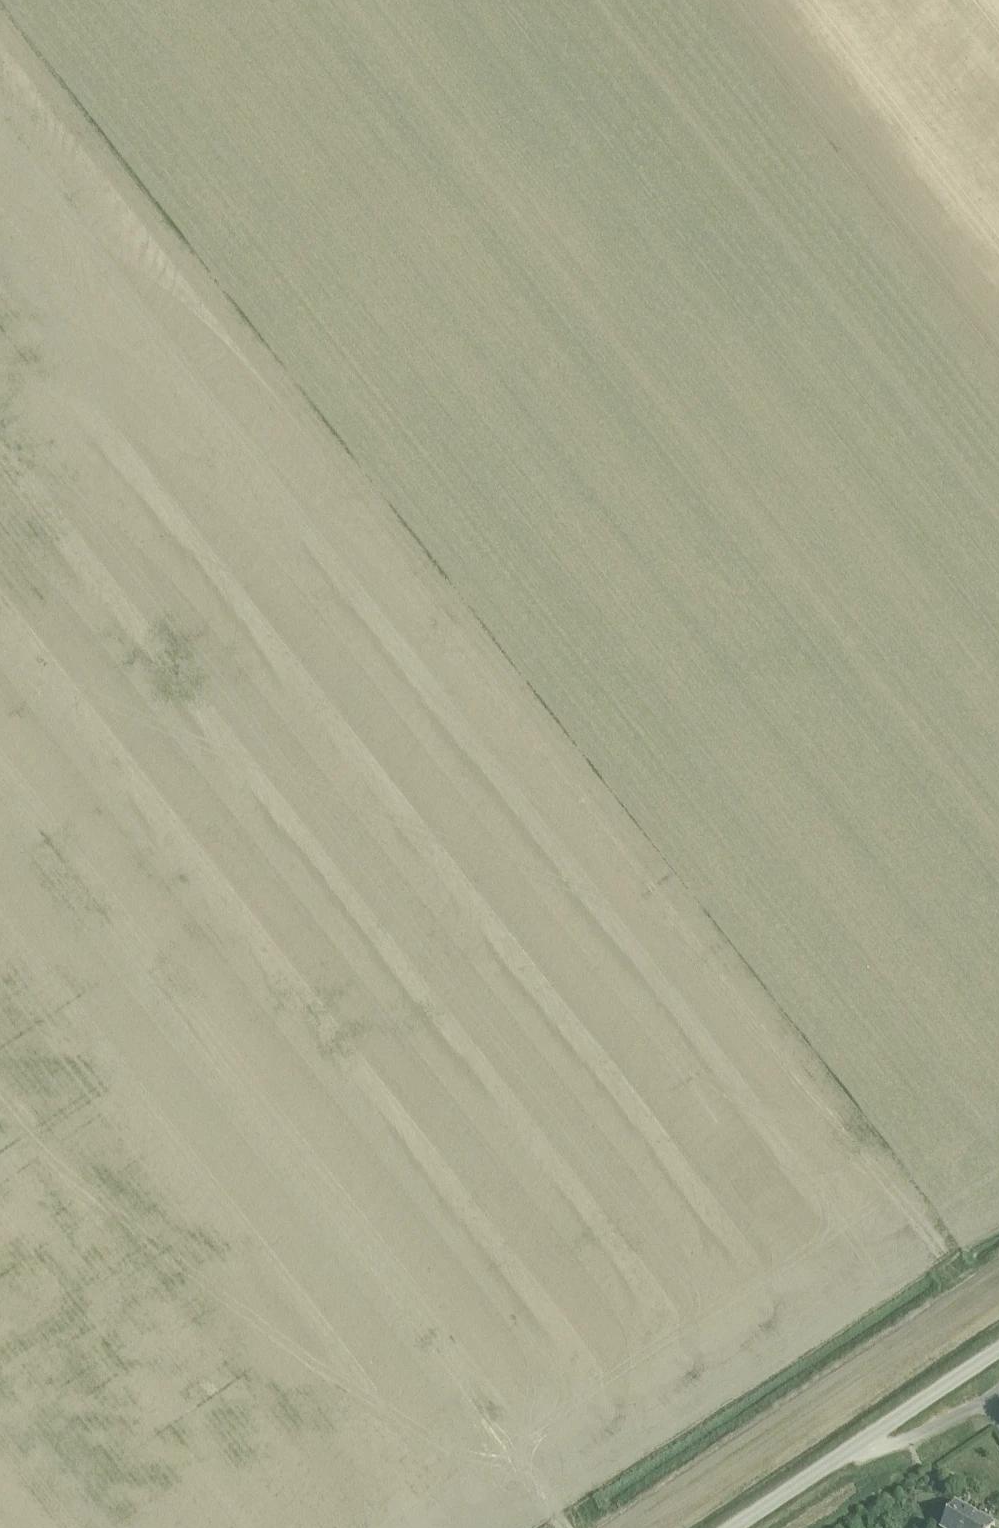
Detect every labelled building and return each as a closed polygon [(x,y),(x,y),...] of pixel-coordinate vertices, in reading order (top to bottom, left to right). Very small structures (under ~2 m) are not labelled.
[(996,1526),(956,1504),(942,1527),(995,1527),(996,1526)]
